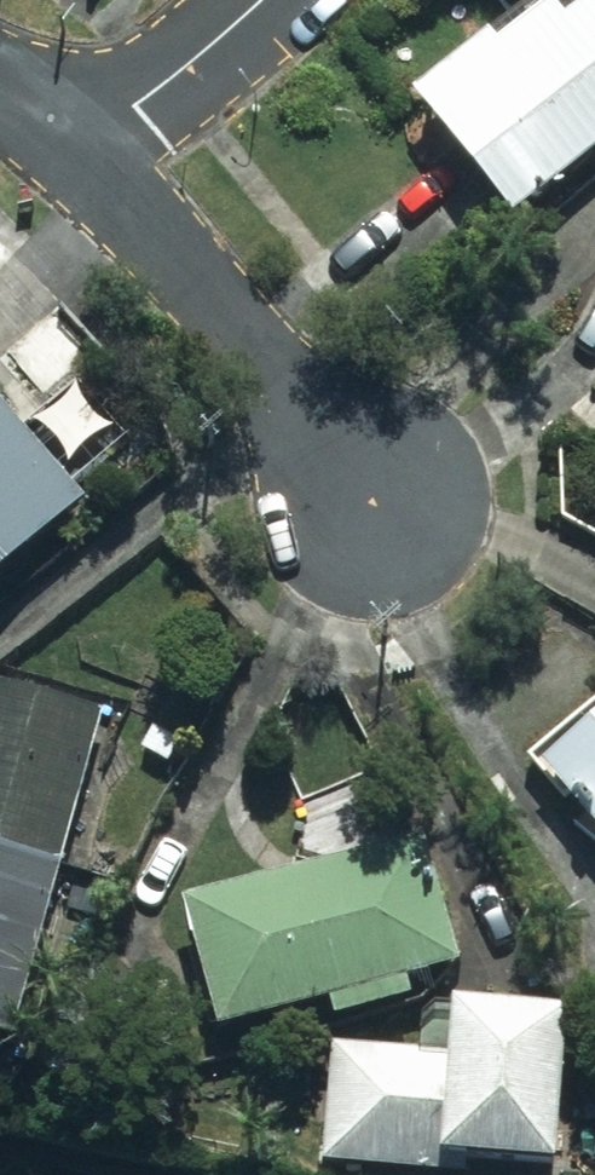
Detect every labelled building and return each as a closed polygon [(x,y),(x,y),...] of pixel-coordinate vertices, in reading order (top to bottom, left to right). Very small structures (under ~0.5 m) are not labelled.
[(532,22),(497,51),(488,41),(411,107),(520,234),(594,170),(594,0),(513,0),(532,22)] [(92,510),(0,408),(0,593),(92,510)] [(0,684),(0,1046),(23,1051),(101,707),(0,684)] [(594,838),(594,705),(529,763),(594,838)] [(428,840),(183,907),(219,1038),(331,1007),(336,1026),(416,1005),(410,985),(463,971),(428,840)] [(322,1169),(425,1174),(472,1174),(473,1168),(560,1173),(570,1019),(434,1011),(432,1055),(330,1048),(322,1169)]
